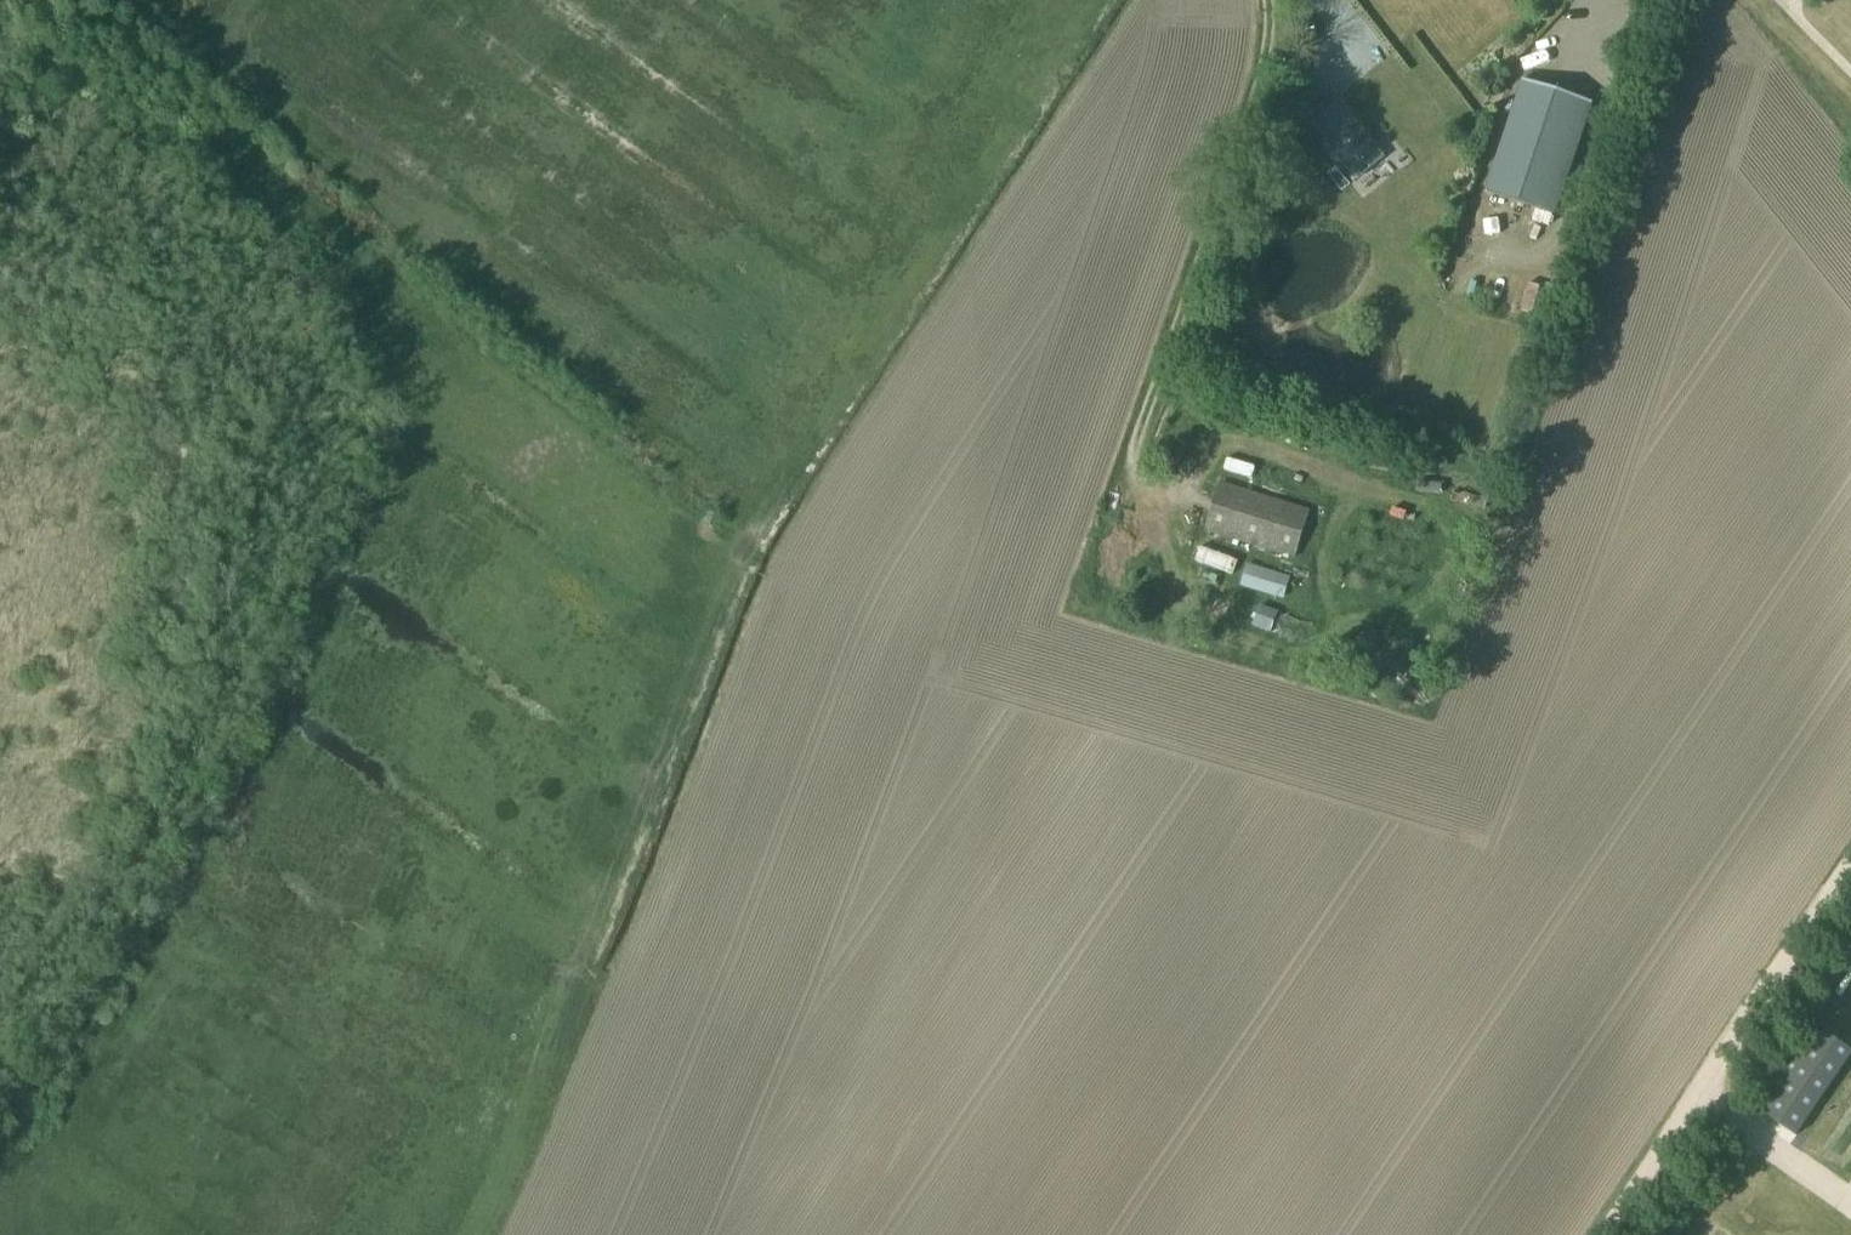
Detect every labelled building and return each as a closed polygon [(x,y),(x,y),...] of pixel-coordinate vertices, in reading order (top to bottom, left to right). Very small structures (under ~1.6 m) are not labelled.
[(1386,68),(1409,43),(1365,0),(1357,0),(1336,20),(1386,68)] [(1486,192),(1556,216),(1593,104),(1523,81),(1486,192)] [(1343,100),(1314,124),(1361,179),(1390,155),(1343,100)] [(1520,310),(1534,315),(1544,286),(1530,281),(1520,310)] [(1296,558),(1310,513),(1219,485),(1205,530),(1296,558)] [(1197,561),(1235,574),(1240,558),(1202,546),(1197,561)] [(1248,561),(1241,585),(1285,599),(1292,575),(1248,561)] [(1260,608),(1253,629),(1272,635),(1279,614),(1260,608)] [(1752,1103),(1797,1134),(1850,1057),(1850,1050),(1810,1021),(1752,1103)]
